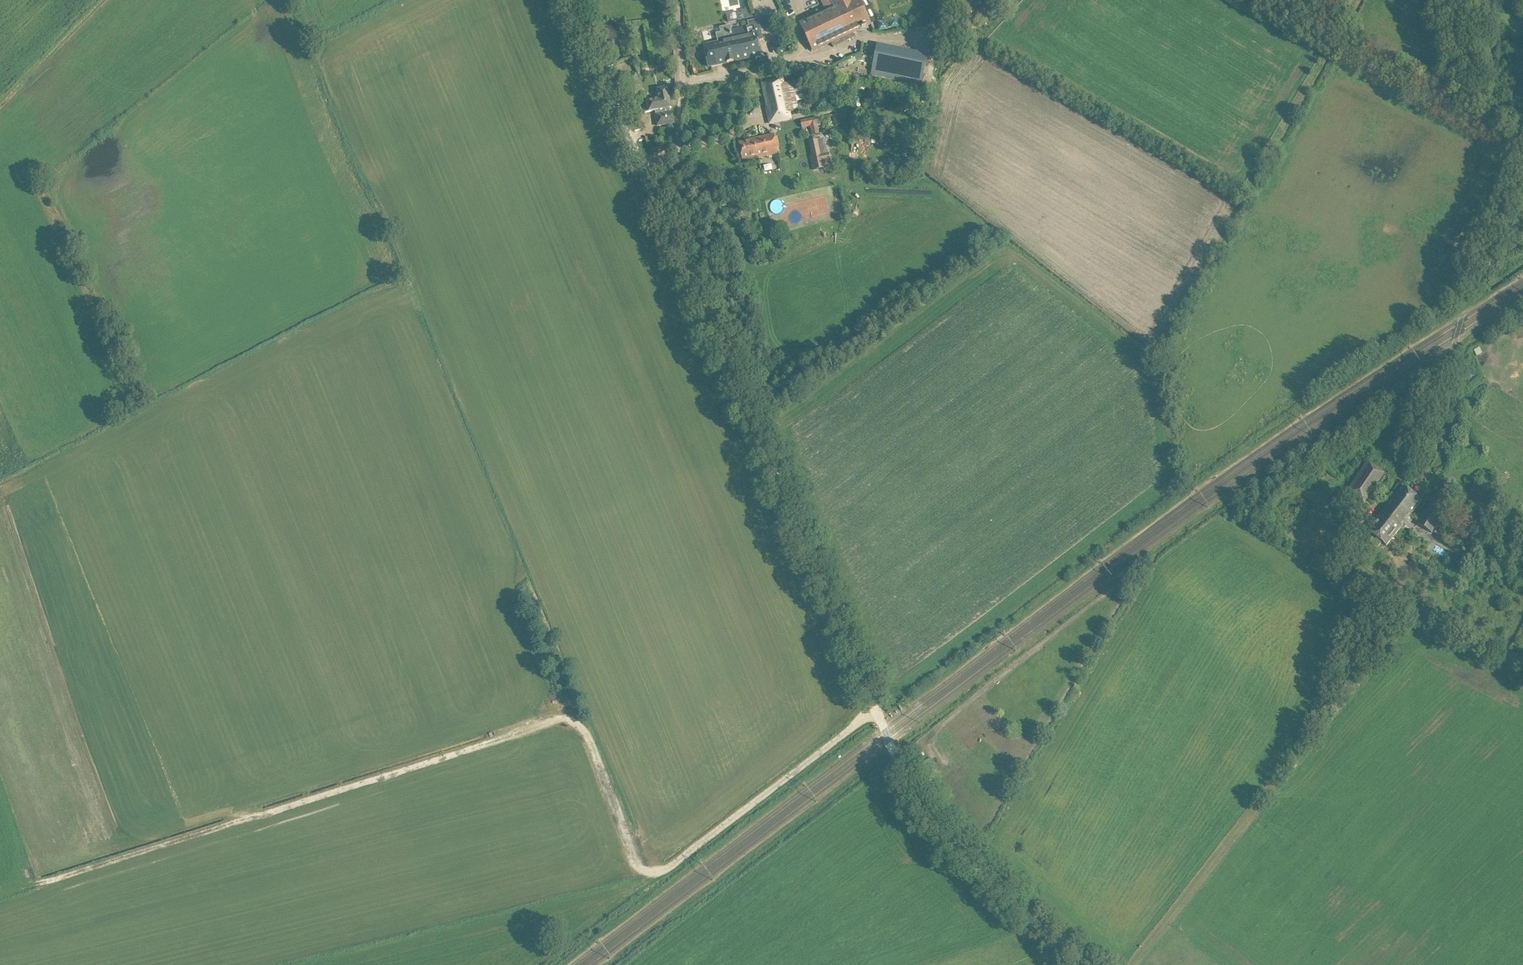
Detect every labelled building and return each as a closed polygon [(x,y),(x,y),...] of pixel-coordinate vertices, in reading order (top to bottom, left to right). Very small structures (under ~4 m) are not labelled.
[(801,24),(814,51),(832,42),(835,49),(856,39),(853,32),(862,28),(862,29),(867,26),(866,26),(871,24),(859,0),(829,0),(833,9),(823,13),(801,24)] [(718,43),(704,46),(709,69),(762,58),(761,56),(762,55),(761,54),(759,43),(758,41),(764,40),(760,22),(759,19),(754,20),(748,21),(749,26),(731,30),(730,25),(720,27),(721,32),(716,33),(718,43)] [(620,39),(616,31),(613,23),(603,27),(610,43),(620,39)] [(928,55),(878,45),(872,74),(921,84),(928,55)] [(644,91),(636,73),(627,77),(635,95),(644,91)] [(762,84),(769,110),(766,111),(770,124),(793,120),(791,112),(799,110),(796,97),(803,95),(800,81),(785,84),(784,79),(762,84)] [(674,123),(672,111),(670,112),(670,108),(672,107),(668,88),(658,90),(660,99),(648,102),(650,111),(655,110),(658,126),(674,123)] [(841,114),(832,116),(835,126),(843,125),(841,114)] [(818,117),(801,121),(803,129),(810,127),(812,136),(820,134),(818,126),(820,125),(818,117)] [(739,143),(743,159),(743,161),(758,157),(758,159),(779,155),(778,149),(780,149),(778,138),(776,139),(775,134),(752,139),(752,140),(739,143)] [(824,139),(809,142),(812,156),(810,156),(813,171),(825,168),(824,163),(831,162),(829,154),(821,155),(820,150),(826,148),(824,139)] [(1441,429),(1437,441),(1444,443),(1444,444),(1448,431),(1447,431),(1449,426),(1444,425),(1443,429),(1441,429)] [(1384,473),(1368,462),(1348,491),(1356,497),(1364,503),(1384,473)] [(1420,492),(1417,497),(1403,486),(1368,531),(1374,536),(1370,541),(1371,543),(1376,547),(1378,547),(1382,542),(1386,546),(1422,501),(1425,496),(1420,492)] [(1431,533),(1449,503),(1453,496),(1439,488),(1436,496),(1435,495),(1417,525),(1431,533)] [(1344,489),(1340,495),(1347,500),(1352,503),(1356,497),(1348,491),(1344,489)]
